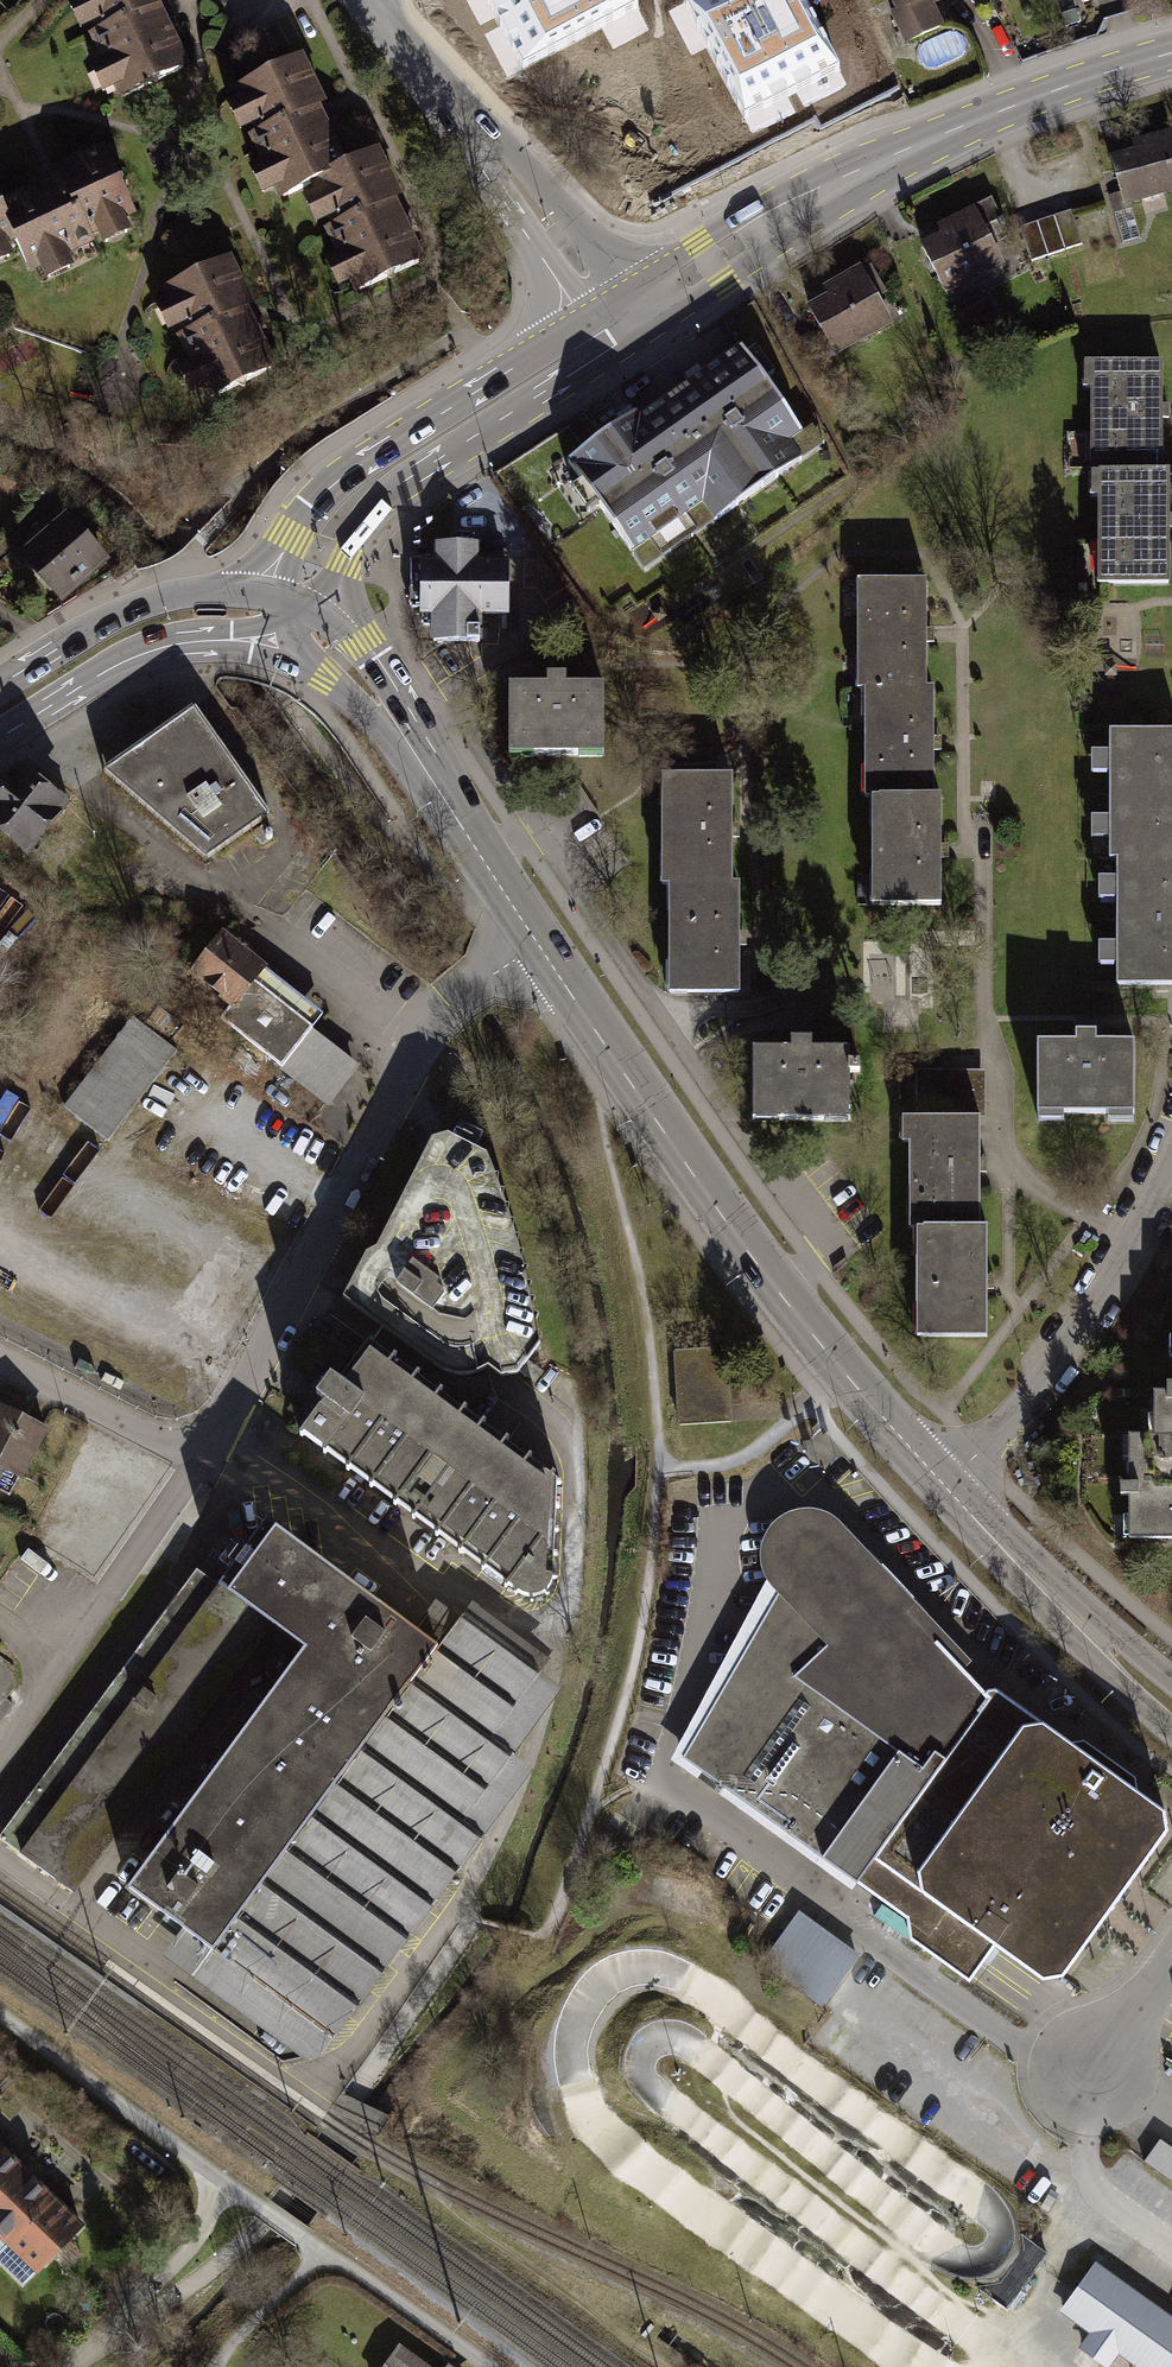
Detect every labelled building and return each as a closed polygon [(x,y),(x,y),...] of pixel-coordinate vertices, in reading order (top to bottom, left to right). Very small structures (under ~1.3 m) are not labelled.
[(121,97),(189,62),(157,0),(71,0),(121,97)] [(632,0),(486,0),(523,69),(637,10),(632,0)] [(684,3),(744,118),(838,69),(801,0),(689,0),(684,3)] [(906,53),(944,33),(931,8),(945,0),(893,0),(902,17),(890,23),(906,53)] [(350,170),(300,58),(230,90),(280,201),(306,190),(350,170)] [(1122,211),(1171,201),(1171,135),(1136,142),(1140,159),(1112,164),(1122,211)] [(14,226),(3,231),(18,261),(29,284),(142,228),(104,151),(2,201),(14,226)] [(426,269),(377,158),(306,190),(356,300),(426,269)] [(18,261),(3,231),(14,226),(2,201),(0,198),(0,270),(18,261)] [(1040,213),(1049,249),(1084,241),(1076,205),(1040,213)] [(970,216),(912,244),(938,296),(996,268),(970,216)] [(152,300),(204,402),(272,368),(220,266),(152,300)] [(806,310),(834,360),(889,329),(861,279),(806,310)] [(820,458),(743,346),(659,404),(736,516),(820,458)] [(1164,365),(1091,365),(1092,480),(1100,479),(1164,479),(1164,365)] [(659,404),(562,470),(640,582),(736,516),(659,404)] [(1100,479),(1100,600),(1165,599),(1164,479),(1100,479)] [(19,554),(60,601),(105,564),(63,516),(19,554)] [(476,547),(436,547),(437,563),(421,563),(422,618),(432,618),(432,644),(480,643),(480,618),(510,618),(509,564),(476,565),(476,547)] [(927,581),(858,581),(859,689),(865,689),(928,689),(927,581)] [(604,687),(510,688),(510,760),(604,760),(604,687)] [(928,689),(865,689),(865,797),(872,797),(934,797),(934,689),(928,689)] [(271,815),(194,706),(101,771),(206,861),(271,815)] [(1109,736),(1109,861),(1121,861),(1171,860),(1171,736),(1109,736)] [(28,850),(68,798),(50,785),(45,791),(19,770),(0,794),(0,829),(28,850)] [(732,776),(662,776),(663,885),(668,885),(732,884),(732,776)] [(872,797),(872,908),(941,908),(941,798),(934,797),(872,797)] [(1122,987),(1171,987),(1171,860),(1121,861),(1122,987)] [(668,993),(739,992),(739,884),(732,884),(668,885),(668,993)] [(26,907),(0,885),(0,930),(3,933),(26,907)] [(253,979),(262,968),(222,936),(213,947),(201,937),(180,963),(232,1003),(233,1004),(253,979)] [(870,944),(872,993),(908,992),(906,943),(870,944)] [(282,1066),(327,1101),(354,1067),(309,1031),(313,1027),(253,979),(233,1004),(232,1003),(220,1019),(281,1067),(282,1066)] [(63,1107),(108,1141),(177,1051),(133,1017),(63,1107)] [(762,1120),(854,1118),(853,1044),(761,1046),(762,1120)] [(1045,1053),(1046,1115),(1132,1114),(1131,1051),(1045,1053)] [(906,1120),(906,1232),(917,1232),(979,1231),(978,1120),(906,1120)] [(379,1332),(385,1329),(394,1327),(405,1327),(415,1330),(474,1373),(488,1367),(501,1377),(518,1374),(539,1343),(536,1321),(538,1315),(535,1299),(531,1284),(528,1268),(523,1252),(519,1237),(515,1222),(509,1206),(504,1192),(498,1176),(495,1176),(487,1155),(447,1135),(431,1140),(376,1249),(365,1254),(342,1298),(331,1314),(368,1342),(373,1336),(379,1332)] [(917,1342),(988,1342),(988,1231),(979,1231),(917,1232),(917,1342)] [(553,1555),(556,1480),(368,1342),(338,1381),(330,1375),(316,1394),(325,1400),(301,1432),(520,1595),(525,1596),(532,1597),(539,1596),(545,1592),(549,1588),(551,1582),(552,1576),(553,1555)] [(1154,1386),(1154,1445),(1171,1445),(1171,1386),(1154,1386)] [(20,1476),(44,1428),(0,1406),(0,1466),(20,1476)] [(1171,1541),(1171,1445),(1154,1445),(1124,1444),(1123,1540),(1171,1541)] [(266,1520),(218,1585),(270,1624),(303,1649),(389,1712),(438,1647),(266,1520)] [(777,1574),(784,1583),(781,1589),(774,1585),(766,1600),(772,1603),(683,1758),(856,1883),(996,1689),(984,1693),(960,1667),(965,1662),(953,1650),(948,1655),(937,1642),(936,1642),(830,1530),(821,1524),(810,1521),(798,1522),(786,1528),(779,1533),(773,1544),(771,1560),(777,1574)] [(72,1892),(270,1624),(218,1585),(199,1570),(0,1839),(72,1892)] [(389,1712),(303,1649),(127,1888),(334,2040),(485,1836),(465,1821),(514,1754),(492,1739),(542,1671),(463,1613),(438,1647),(389,1712)] [(1165,1811),(996,1689),(856,1883),(931,1936),(948,1912),(1043,1981),(1062,1977),(1167,1831),(1165,1811)] [(826,2002),(864,1949),(801,1904),(763,1956),(826,2002)] [(1148,2166),(1171,2174),(1171,2144),(1157,2139),(1148,2166)] [(28,2169),(0,2141),(0,2197),(28,2169)] [(28,2169),(0,2197),(0,2240),(11,2251),(60,2202),(28,2169)] [(89,2231),(60,2202),(11,2251),(39,2279),(89,2231)] [(809,2260),(720,2203),(702,2232),(790,2289),(809,2260)] [(1032,2234),(992,2288),(1012,2303),(1052,2249),(1032,2234)] [(1133,2366),(1171,2366),(1171,2322),(1093,2265),(1058,2314),(1133,2366)] [(399,2341),(380,2366),(435,2366),(399,2341)]
